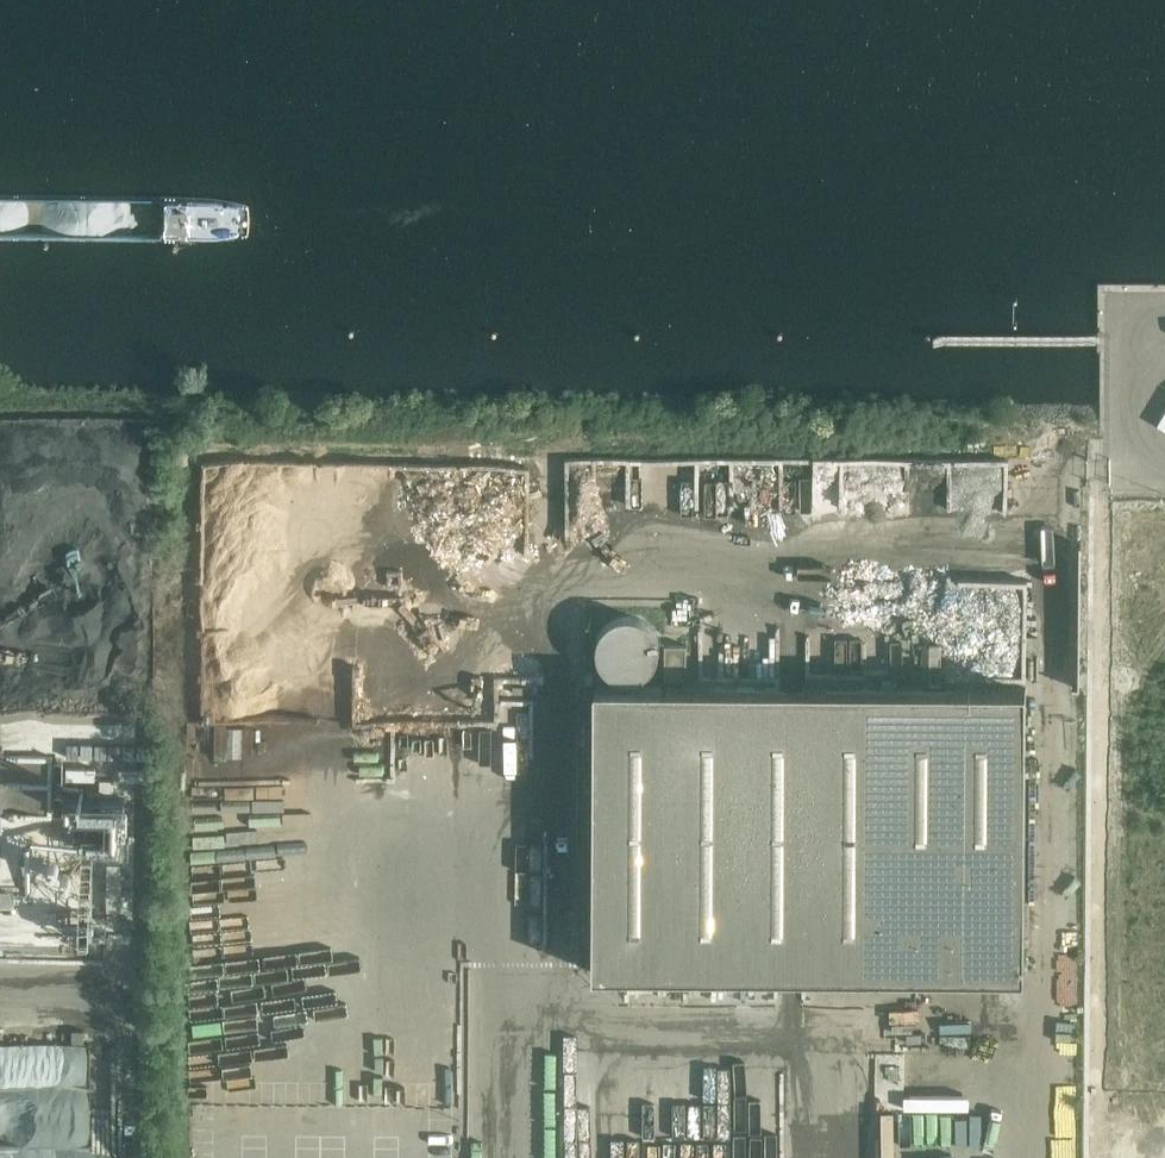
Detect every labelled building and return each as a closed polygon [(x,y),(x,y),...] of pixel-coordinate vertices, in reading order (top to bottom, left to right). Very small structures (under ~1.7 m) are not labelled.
[(657,673),(656,616),(601,616),(602,674),(657,673)] [(1024,975),(1026,688),(595,685),(594,973),(1024,975)] [(0,1047),(0,1157),(107,1157),(80,1027),(77,1027),(73,1050),(25,1042),(0,1047)]
